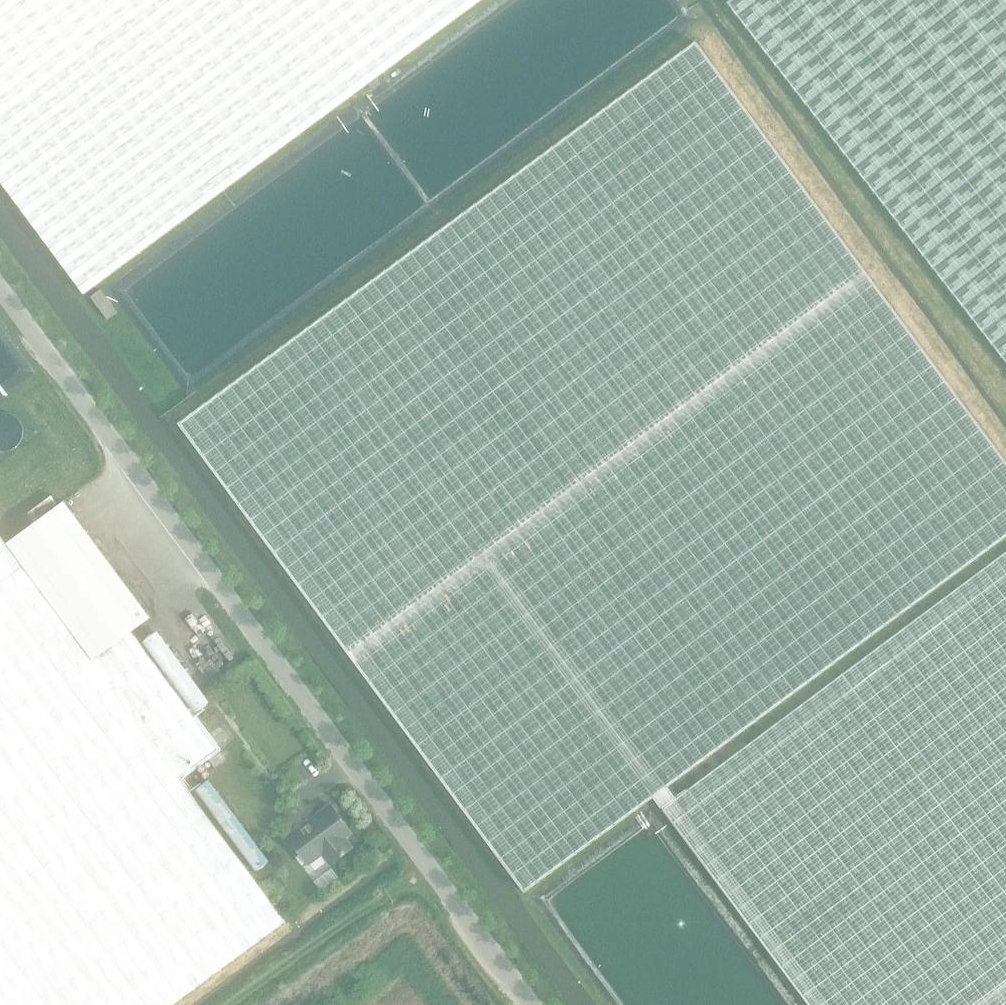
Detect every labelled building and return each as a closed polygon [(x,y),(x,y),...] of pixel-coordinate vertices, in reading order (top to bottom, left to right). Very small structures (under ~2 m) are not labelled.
[(83,295),(479,0),(0,0),(0,181),(83,295)] [(727,3),(1005,362),(1005,0),(731,0),(727,3)] [(1005,534),(1005,461),(695,41),(179,423),(525,890),(654,795),(661,805),(675,795),(668,784),(1005,534)] [(117,312),(100,290),(91,297),(108,319),(117,312)] [(208,735),(194,717),(131,632),(150,618),(65,502),(7,545),(179,777),(218,749),(208,735)] [(179,777),(7,545),(0,535),(0,1004),(174,1004),(286,922),(179,777)] [(809,1004),(1005,1004),(1005,551),(662,808),(809,1004)] [(205,709),(194,717),(208,735),(219,727),(205,709)] [(226,760),(220,752),(209,760),(215,768),(226,760)] [(290,837),(310,864),(324,854),(331,864),(353,848),(345,838),(352,833),(332,806),(290,837)]
